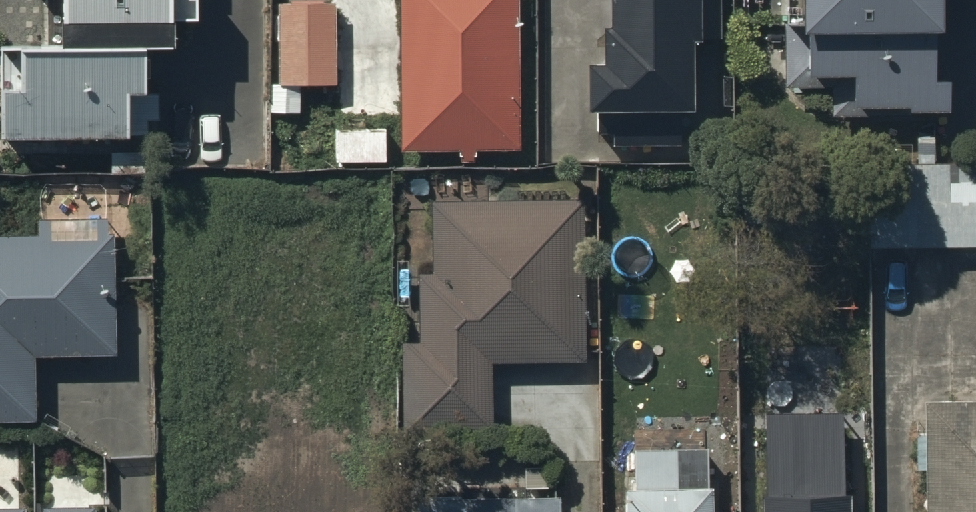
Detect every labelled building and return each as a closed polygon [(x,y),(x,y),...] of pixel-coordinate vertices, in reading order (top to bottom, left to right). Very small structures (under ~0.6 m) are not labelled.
[(60,29),(3,29),(3,144),(130,144),(130,136),(143,136),(143,139),(157,139),(157,93),(145,93),(145,56),(171,56),(171,26),(196,26),(196,0),(60,0),(60,29)] [(400,153),(460,153),(460,163),(477,163),(477,153),(523,154),(523,0),(400,0),(400,153)] [(613,28),(605,28),(605,63),(591,63),(590,111),(695,111),(695,41),(722,41),(723,0),(613,0),(613,28)] [(800,40),(809,40),(809,74),(855,74),(855,108),(947,109),(947,63),(938,63),(938,0),(800,0),(800,40)] [(292,11),(277,11),(277,85),(269,85),(269,119),(299,119),(299,90),(336,90),(336,12),(322,12),(322,3),(292,3),(292,11)] [(386,128),(336,128),(337,167),(386,167),(386,128)] [(871,165),(871,254),(975,253),(975,165),(871,165)] [(584,208),(434,207),(434,282),(418,282),(418,350),(404,350),(404,443),(489,443),(489,367),(583,368),(584,208)] [(39,220),(40,243),(0,245),(0,425),(35,424),(33,365),(115,362),(110,218),(39,220)] [(867,250),(796,250),(795,390),(866,391),(867,250)] [(933,405),(933,439),(921,439),(921,478),(932,478),(932,511),(975,511),(975,405),(933,405)] [(843,414),(768,415),(769,493),(762,493),(763,511),(853,511),(852,495),(844,495),(843,414)] [(712,495),(677,495),(677,453),(635,453),(635,497),(625,497),(625,511),(712,511),(712,495)] [(559,503),(417,505),(417,511),(560,511),(559,503)]
